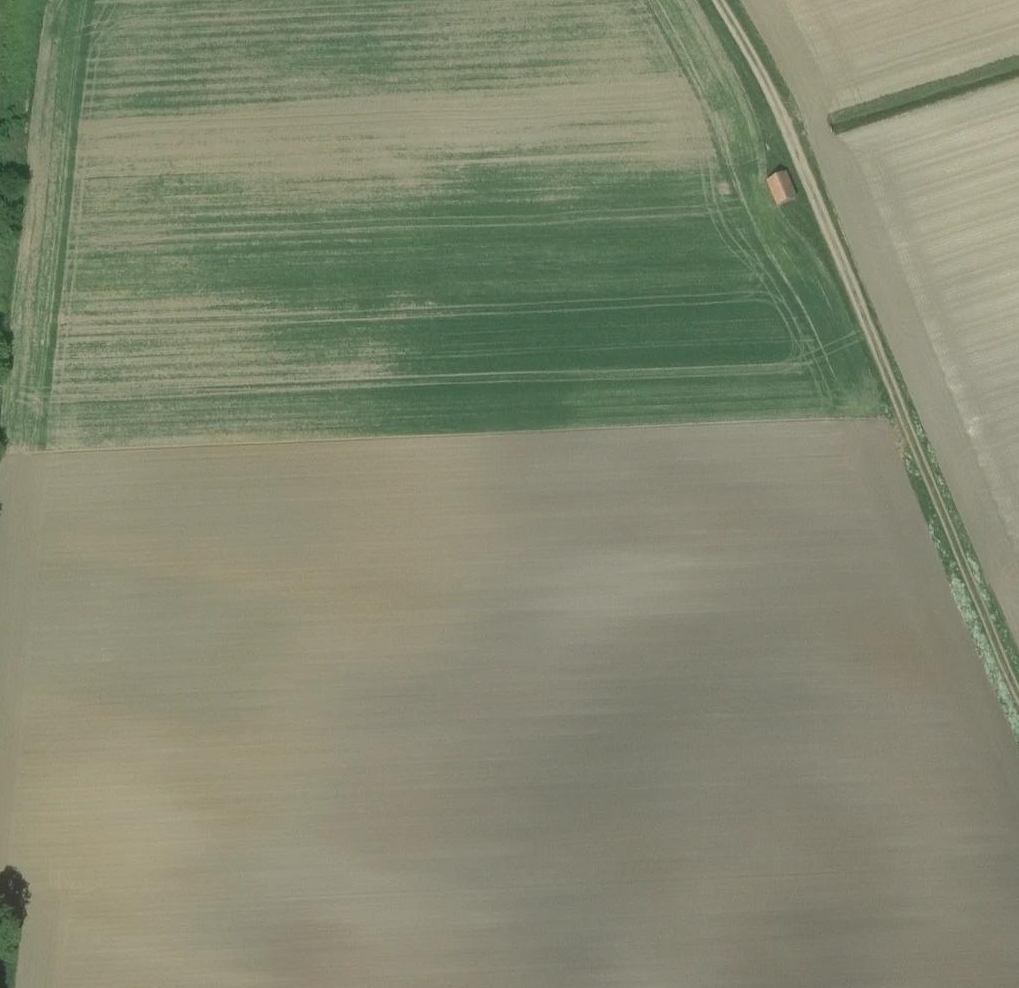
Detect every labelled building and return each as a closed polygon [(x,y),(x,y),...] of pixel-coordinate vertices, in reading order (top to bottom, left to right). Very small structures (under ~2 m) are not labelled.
[(799,199),(788,172),(766,180),(777,208),(799,199)]
